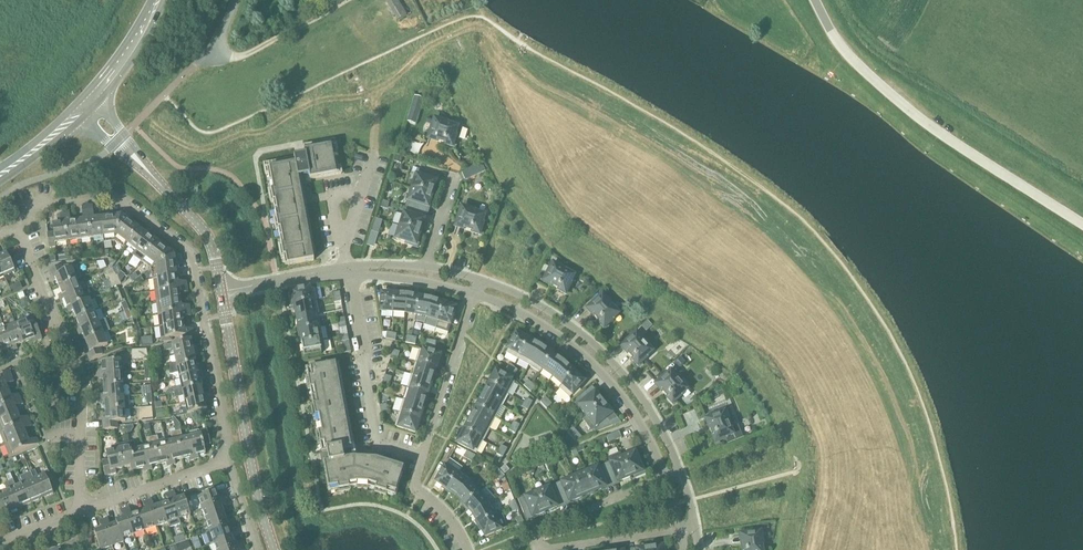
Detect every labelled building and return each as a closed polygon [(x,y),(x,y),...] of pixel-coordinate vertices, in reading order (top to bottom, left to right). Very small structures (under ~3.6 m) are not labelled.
[(318,8),(316,2),(322,0),(302,0),(306,12),(318,8)] [(398,0),(387,0),(385,1),(397,21),(407,15),(398,0)] [(424,100),(415,97),(407,122),(416,125),(424,100)] [(460,128),(435,120),(429,139),(452,147),(455,137),(457,138),(460,137),(462,130),(460,128)] [(314,261),(299,182),(341,174),(340,168),(338,169),(335,152),(337,152),(335,140),(304,145),(306,155),(264,163),(266,175),(268,175),(271,191),(269,192),(271,203),(273,202),(276,219),(274,219),(276,230),(278,230),(282,246),(279,247),(281,258),(284,257),(285,266),(314,261)] [(462,173),(466,181),(485,172),(481,164),(462,173)] [(416,177),(413,189),(432,195),(436,183),(430,181),(432,174),(417,169),(415,176),(416,177)] [(405,208),(420,212),(422,206),(428,208),(432,195),(413,189),(409,201),(407,200),(405,208)] [(380,207),(387,210),(389,203),(382,200),(380,207)] [(404,215),(400,227),(420,233),(424,221),(418,219),(420,212),(405,208),(403,214),(404,215)] [(479,235),(485,216),(462,208),(456,227),(479,235)] [(91,239),(88,211),(83,212),(84,220),(77,221),(80,240),(91,239)] [(94,211),(88,211),(91,239),(94,238),(94,242),(104,240),(104,237),(101,218),(95,219),(94,211)] [(116,216),(101,218),(104,237),(104,240),(104,242),(115,241),(123,212),(116,213),(116,216)] [(127,243),(138,227),(127,219),(129,216),(123,212),(115,241),(124,248),(127,243)] [(68,242),(64,214),(59,215),(60,223),(53,224),(55,232),(48,233),(50,248),(57,247),(56,243),(68,242)] [(80,240),(77,221),(71,222),(70,214),(64,214),(68,242),(80,240)] [(378,234),(383,221),(376,219),(372,232),(378,234)] [(127,243),(136,250),(150,232),(147,230),(145,232),(138,227),(127,243)] [(419,237),(420,233),(400,227),(396,239),(411,244),(410,246),(418,248),(421,238),(419,237)] [(132,255),(142,262),(158,242),(152,238),(154,235),(150,232),(136,250),(132,255)] [(142,262),(151,269),(177,254),(171,249),(170,251),(158,242),(142,262)] [(4,276),(16,271),(7,252),(0,255),(0,266),(4,276)] [(152,280),(153,280),(158,279),(177,276),(175,261),(178,261),(177,254),(151,269),(152,280)] [(565,294),(575,276),(553,265),(544,282),(565,294)] [(77,280),(83,278),(78,266),(65,272),(62,266),(49,271),(53,281),(56,280),(59,287),(77,280)] [(105,272),(109,280),(114,278),(110,270),(105,272)] [(158,279),(153,280),(155,291),(187,287),(186,282),(178,283),(177,276),(158,279)] [(114,278),(109,280),(112,288),(117,286),(114,278)] [(59,295),(60,299),(82,291),(77,280),(59,287),(62,294),(59,295)] [(20,283),(9,288),(11,294),(22,289),(20,283)] [(187,287),(155,291),(156,303),(181,300),(180,293),(188,292),(187,287)] [(293,307),(295,306),(316,302),(314,288),(290,292),(293,307)] [(82,291),(60,299),(62,303),(65,302),(70,313),(74,312),(72,308),(90,300),(87,294),(84,296),(82,291)] [(118,302),(122,300),(119,292),(114,294),(118,302)] [(393,312),(395,295),(382,294),(381,312),(393,312)] [(405,313),(406,296),(395,295),(393,312),(405,313)] [(416,315),(419,298),(408,296),(406,296),(405,313),(416,315)] [(604,328),(619,315),(602,296),(588,310),(604,328)] [(419,298),(416,315),(415,322),(424,324),(424,326),(425,326),(431,301),(419,298)] [(77,319),(95,311),(90,300),(72,308),(74,312),(77,319)] [(156,303),(158,315),(190,310),(189,305),(181,306),(181,300),(156,303)] [(431,301),(425,326),(435,329),(436,329),(436,328),(443,305),(431,301)] [(121,304),(124,312),(129,310),(126,302),(121,304)] [(295,306),(297,319),(319,315),(316,302),(295,306)] [(449,306),(443,305),(436,328),(447,332),(450,325),(453,316),(455,316),(458,307),(450,305),(449,306)] [(129,310),(124,312),(128,320),(132,318),(129,310)] [(190,310),(158,315),(159,327),(184,324),(183,317),(191,316),(190,310)] [(99,322),(95,311),(77,319),(80,326),(76,327),(78,331),(99,322)] [(297,319),(300,332),(321,328),(319,315),(297,319)] [(27,320),(16,325),(24,343),(31,340),(32,343),(42,339),(33,317),(27,319),(27,320)] [(647,320),(641,326),(646,332),(652,326),(647,320)] [(104,334),(99,322),(78,331),(80,335),(83,334),(86,341),(104,334)] [(1,352),(8,349),(10,352),(14,350),(5,329),(3,324),(0,326),(0,349),(1,352)] [(184,324),(159,327),(161,343),(171,342),(171,338),(193,335),(193,329),(185,330),(184,324)] [(16,325),(5,329),(14,350),(18,349),(16,345),(24,343),(16,325)] [(300,332),(302,345),(324,341),(321,328),(300,332)] [(518,360),(529,341),(524,338),(524,336),(515,332),(511,340),(513,341),(506,353),(518,360)] [(108,345),(104,334),(86,341),(89,348),(85,349),(90,360),(103,354),(100,348),(108,345)] [(638,366),(653,352),(636,334),(622,347),(638,366)] [(174,349),(175,355),(198,350),(197,347),(193,347),(192,340),(164,346),(165,351),(174,349)] [(326,354),(324,341),(302,345),(305,358),(326,354)] [(530,366),(540,347),(529,341),(518,360),(529,366),(530,366)] [(542,370),(552,356),(540,347),(530,366),(540,374),(543,370),(542,370)] [(419,349),(415,363),(436,369),(438,364),(439,364),(443,355),(433,352),(433,354),(419,349)] [(132,359),(148,359),(146,350),(131,350),(132,359)] [(168,365),(169,369),(197,363),(195,356),(199,355),(198,350),(175,355),(177,363),(168,365)] [(553,377),(564,364),(552,356),(542,370),(543,370),(553,377)] [(681,357),(674,363),(678,368),(685,362),(681,357)] [(99,371),(99,375),(122,373),(121,361),(102,363),(102,371),(99,371)] [(197,363),(169,369),(165,370),(166,376),(179,373),(180,379),(203,374),(202,370),(198,371),(197,363)] [(436,369),(415,363),(411,375),(432,382),(436,369)] [(509,373),(514,368),(510,364),(506,370),(509,373)] [(562,386),(574,373),(564,364),(553,377),(562,385),(562,386)] [(351,448),(336,365),(307,370),(309,379),(311,379),(313,389),(310,389),(314,407),(316,406),(318,416),(316,416),(319,434),(321,434),(323,443),(321,444),(322,453),(327,453),(329,463),(324,464),(330,493),(339,491),(339,488),(348,487),(349,489),(358,487),(358,485),(368,486),(367,488),(376,491),(377,488),(386,491),(386,494),(395,497),(404,469),(376,460),(353,459),(344,460),(342,450),(351,448)] [(514,368),(509,373),(513,376),(518,371),(514,368)] [(492,380),(489,384),(508,395),(515,383),(503,376),(503,374),(495,370),(490,379),(492,380)] [(9,391),(6,385),(14,382),(9,371),(0,374),(0,395),(9,391)] [(672,404),(687,390),(671,372),(656,385),(672,404)] [(103,379),(104,387),(123,385),(122,373),(99,375),(100,380),(103,379)] [(584,382),(574,373),(562,386),(562,385),(559,389),(570,398),(584,382)] [(173,388),(174,393),(202,386),(200,379),(204,378),(203,374),(180,379),(182,386),(173,388)] [(432,382),(411,375),(407,388),(411,390),(411,389),(428,395),(432,382)] [(524,386),(527,390),(532,384),(528,381),(524,386)] [(489,384),(483,396),(502,406),(508,395),(489,384)] [(536,388),(532,384),(527,390),(531,393),(536,388)] [(101,395),(101,399),(124,397),(123,385),(104,387),(104,394),(101,395)] [(202,386),(174,393),(175,398),(184,396),(186,402),(208,397),(207,393),(204,394),(202,386)] [(411,390),(407,401),(407,402),(424,407),(428,395),(411,389),(411,390)] [(0,395),(0,407),(21,399),(19,394),(11,397),(9,391),(0,395)] [(579,407),(587,417),(603,404),(595,393),(590,397),(586,392),(573,402),(578,408),(579,407)] [(483,396),(477,408),(496,418),(502,406),(483,396)] [(105,403),(106,411),(125,410),(124,397),(101,399),(101,403),(105,403)] [(209,402),(208,397),(186,402),(187,409),(179,411),(180,417),(207,410),(206,402),(209,402)] [(543,406),(549,401),(545,397),(540,402),(543,406)] [(18,413),(15,407),(23,404),(21,399),(0,407),(0,420),(18,413)] [(407,402),(407,401),(403,400),(399,413),(420,420),(424,407),(407,402)] [(549,401),(543,406),(547,410),(552,405),(549,401)] [(603,404),(587,417),(595,426),(592,428),(596,433),(613,426),(606,418),(611,414),(603,404)] [(477,408),(470,420),(490,430),(496,418),(477,408)] [(125,410),(106,411),(106,418),(103,419),(104,430),(118,429),(117,422),(126,421),(125,410)] [(30,421),(28,416),(20,419),(18,413),(0,420),(0,433),(30,421)] [(420,420),(399,413),(395,426),(415,433),(420,420)] [(724,413),(706,420),(715,443),(726,439),(728,443),(742,437),(737,427),(731,429),(724,413)] [(470,420),(464,431),(483,442),(490,430),(470,420)] [(4,445),(27,435),(24,429),(32,426),(30,421),(0,433),(0,435),(4,445)] [(573,428),(567,432),(576,441),(583,439),(573,428)] [(201,435),(189,438),(194,460),(199,459),(198,455),(206,454),(204,445),(211,444),(207,430),(201,431),(201,435)] [(180,431),(176,432),(178,440),(182,459),(190,457),(191,461),(194,460),(189,438),(183,439),(180,431)] [(477,454),(483,442),(464,431),(458,444),(477,454)] [(178,440),(176,432),(171,433),(172,441),(166,443),(171,465),(176,464),(175,461),(182,459),(178,440)] [(622,438),(619,432),(606,437),(609,444),(622,438)] [(27,435),(4,445),(8,456),(13,454),(39,444),(36,438),(29,441),(27,435)] [(171,465),(166,443),(159,445),(157,436),(152,437),(154,446),(159,465),(167,463),(167,466),(171,465)] [(149,447),(143,448),(148,471),(152,470),(152,466),(159,465),(154,446),(152,437),(147,439),(149,447)] [(129,442),(136,470),(143,468),(144,472),(148,471),(143,448),(136,450),(134,441),(129,442)] [(129,442),(117,445),(123,468),(131,466),(132,471),(136,470),(129,442)] [(115,470),(123,468),(117,445),(111,446),(112,451),(107,452),(109,460),(102,462),(105,476),(116,473),(115,470)] [(610,462),(604,465),(610,479),(616,477),(618,482),(630,477),(623,458),(620,453),(608,458),(610,462)] [(635,453),(623,458),(630,477),(634,476),(635,478),(645,474),(642,467),(641,467),(635,453)] [(436,483),(447,490),(457,476),(460,473),(447,463),(436,483)] [(505,475),(510,470),(505,465),(500,470),(505,475)] [(597,469),(586,473),(593,493),(606,488),(603,482),(610,479),(604,465),(597,467),(597,469)] [(493,474),(496,478),(502,473),(498,469),(493,474)] [(35,470),(31,472),(41,496),(42,498),(54,493),(45,474),(38,477),(35,470)] [(20,477),(23,483),(28,496),(31,502),(42,498),(41,496),(31,472),(20,477)] [(505,477),(502,473),(496,478),(500,482),(505,477)] [(586,473),(574,478),(582,497),(586,496),(593,493),(586,473)] [(455,496),(457,497),(458,496),(468,484),(457,476),(447,490),(455,496)] [(562,482),(555,484),(561,499),(567,496),(570,502),(582,497),(574,478),(562,483),(562,482)] [(13,480),(9,482),(15,496),(20,507),(31,502),(28,496),(23,483),(16,487),(13,480)] [(458,496),(457,497),(465,506),(476,496),(481,491),(471,480),(468,484),(458,496)] [(8,490),(1,493),(2,496),(9,512),(20,507),(15,496),(9,482),(5,483),(8,490)] [(506,482),(501,484),(504,491),(510,489),(506,482)] [(549,489),(537,493),(545,512),(557,507),(555,502),(561,499),(555,484),(548,487),(549,489)] [(170,492),(179,519),(191,515),(184,497),(177,499),(174,491),(170,492)] [(202,509),(229,500),(227,496),(219,499),(216,491),(198,498),(202,509)] [(476,496),(465,506),(473,515),(491,502),(485,496),(481,491),(476,496)] [(179,519),(170,492),(165,494),(168,502),(161,505),(168,523),(170,528),(181,524),(179,519)] [(9,512),(2,496),(1,493),(0,493),(0,516),(9,512)] [(533,517),(545,512),(537,493),(525,498),(525,497),(518,500),(524,514),(530,512),(533,517)] [(147,500),(156,527),(168,523),(161,505),(155,507),(152,499),(147,500)] [(145,530),(156,527),(147,500),(143,502),(146,510),(139,512),(145,530)] [(206,521),(224,515),(222,508),(230,505),(229,500),(202,509),(206,521)] [(491,502),(473,515),(479,526),(494,517),(495,518),(498,516),(491,502)] [(134,534),(145,530),(139,512),(132,515),(129,506),(125,508),(134,534)] [(123,538),(134,534),(125,508),(120,510),(123,518),(116,521),(117,524),(122,538),(123,538)] [(210,532),(236,523),(235,518),(226,521),(224,515),(206,521),(210,532)] [(506,525),(502,516),(499,517),(498,516),(495,518),(494,517),(479,526),(485,537),(508,528),(506,525)] [(124,541),(123,538),(122,538),(117,524),(111,526),(108,517),(103,519),(112,545),(124,541)] [(101,549),(112,545),(103,519),(99,521),(101,529),(94,532),(101,549)] [(214,543),(232,537),(229,530),(238,528),(236,523),(210,532),(214,543)] [(760,533),(741,536),(743,549),(763,549),(760,533)] [(244,546),(243,541),(234,544),(232,537),(214,543),(216,549),(231,549),(244,546)] [(177,546),(179,549),(185,549),(191,547),(188,542),(177,546)]
